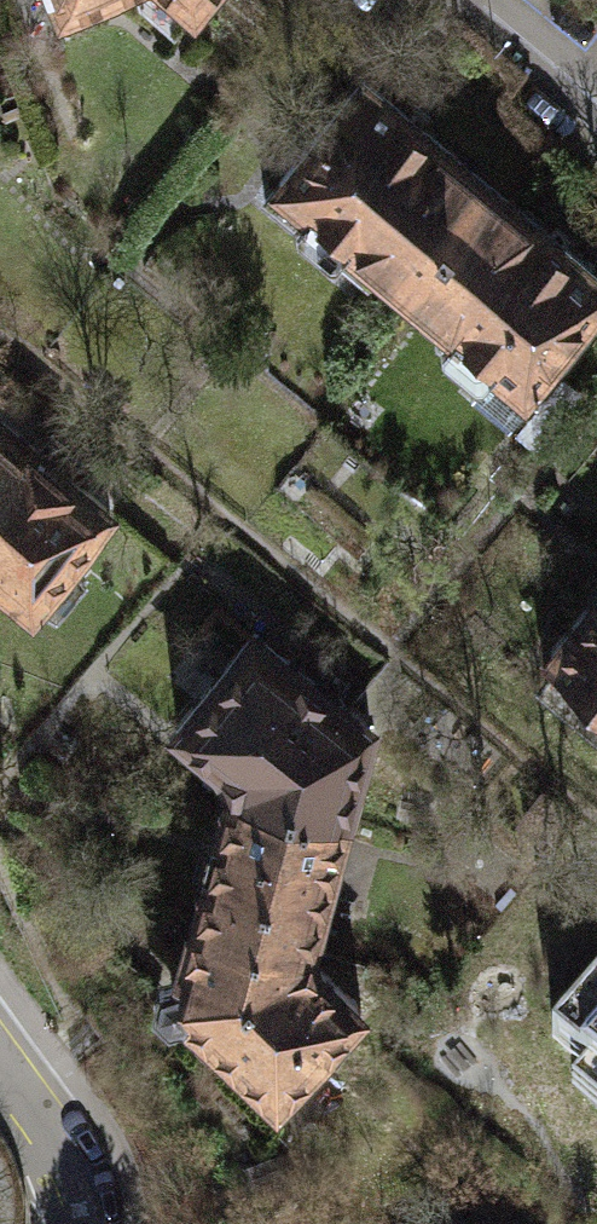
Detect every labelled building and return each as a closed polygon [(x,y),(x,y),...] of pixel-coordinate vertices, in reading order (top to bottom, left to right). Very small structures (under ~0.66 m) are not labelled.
[(62,12),(91,0),(58,0),(62,12)] [(173,30),(186,16),(199,0),(140,0),(173,30)] [(343,240),(427,311),(516,205),(359,74),(270,179),(303,208),(291,222),(331,254),(343,240)] [(516,205),(427,311),(450,326),(436,344),(477,377),(463,394),(501,426),(531,389),(525,384),(596,296),(596,278),(516,205)] [(32,603),(110,508),(0,418),(0,577),(32,603)] [(546,648),(558,658),(542,677),(596,723),(596,587),(546,648)] [(224,766),(225,782),(347,815),(369,726),(251,628),(174,722),(224,766)] [(225,782),(190,910),(312,943),(347,815),(225,782)] [(311,956),(312,943),(190,910),(176,974),(159,976),(151,997),(163,1011),(186,1008),(272,1096),(359,1004),(311,956)] [(586,973),(534,1035),(567,1063),(596,1088),(596,982),(586,973)] [(580,1122),(596,1137),(596,1102),(580,1122)]
